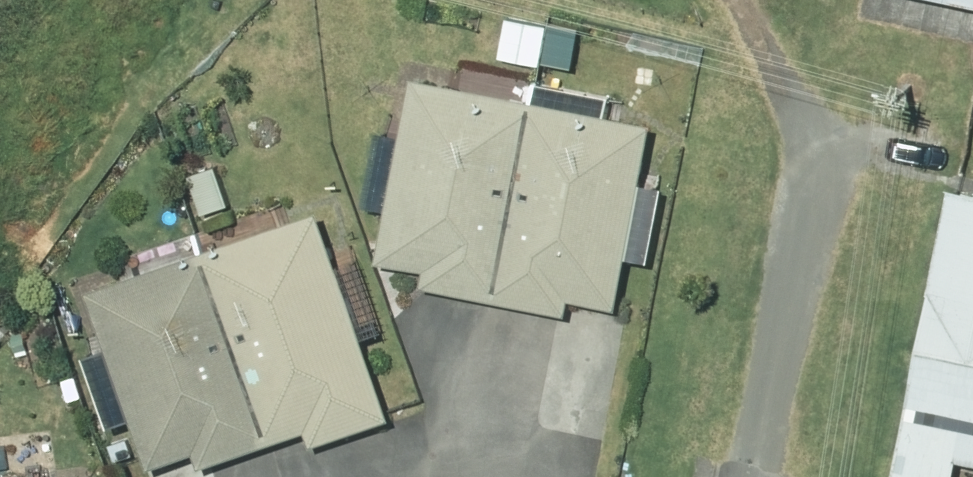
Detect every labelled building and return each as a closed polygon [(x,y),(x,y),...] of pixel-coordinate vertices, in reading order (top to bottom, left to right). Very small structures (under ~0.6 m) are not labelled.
[(550,31),(525,26),(521,47),(545,52),(550,31)] [(393,202),(383,255),(432,264),(429,279),(498,293),(537,94),(419,71),(408,128),(387,125),(373,198),(393,202)] [(539,95),(500,294),(572,308),(575,292),(622,301),(632,249),(652,253),(666,180),(646,176),(657,118),(539,95)] [(959,179),(901,476),(961,476),(966,452),(972,454),(972,182),(959,179)] [(324,206),(211,245),(277,435),(313,422),(319,437),(396,410),(324,206)] [(275,436),(210,246),(97,286),(157,460),(201,445),(206,459),(275,436)] [(112,437),(118,457),(137,451),(130,431),(112,437)]
